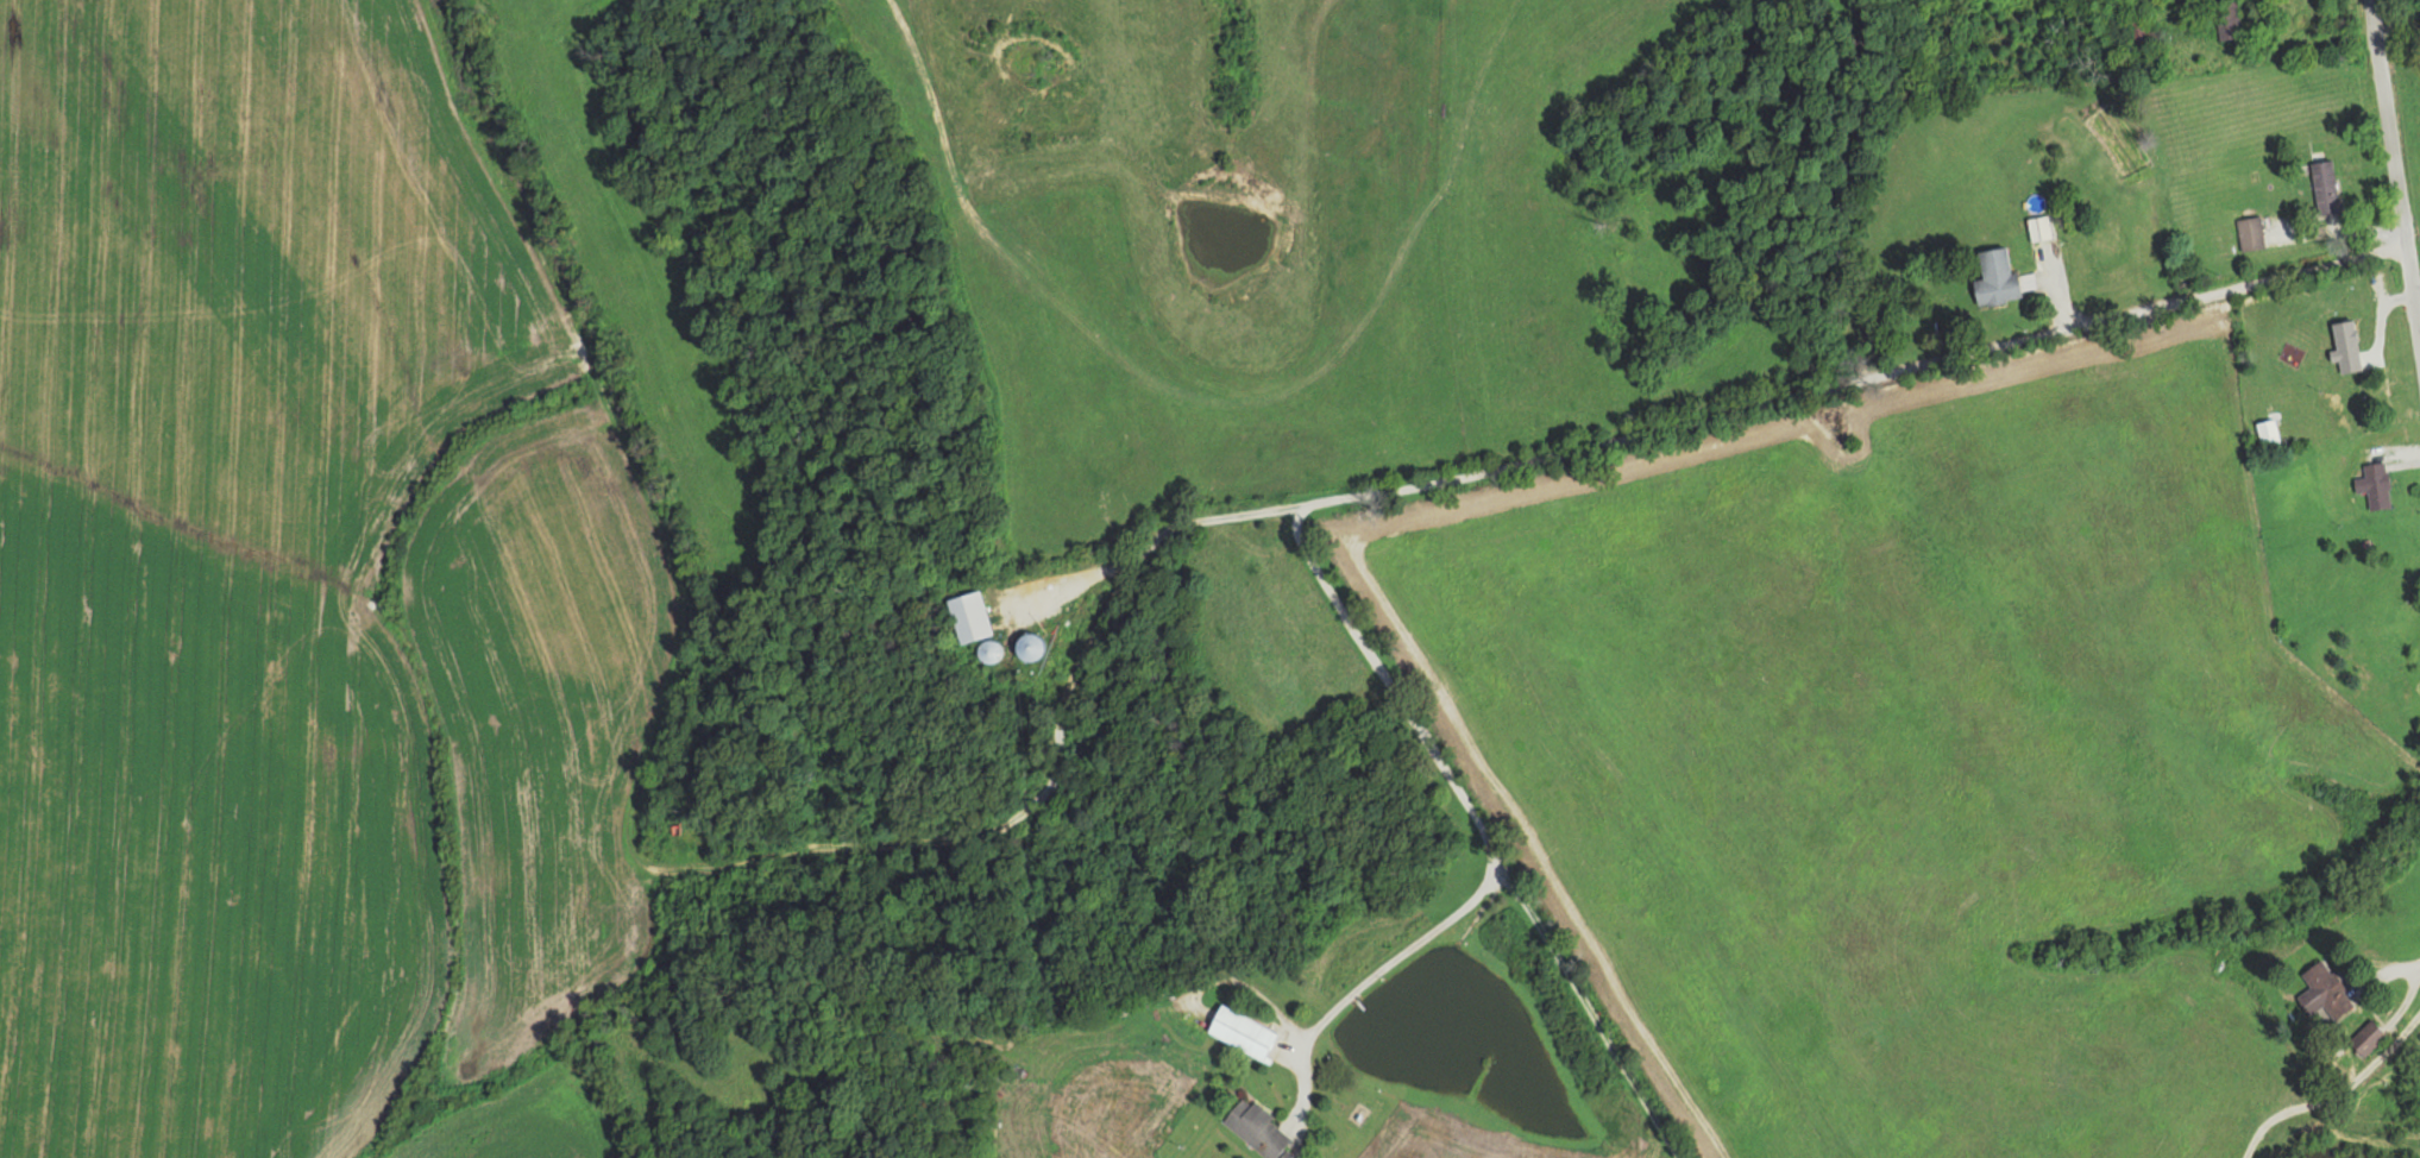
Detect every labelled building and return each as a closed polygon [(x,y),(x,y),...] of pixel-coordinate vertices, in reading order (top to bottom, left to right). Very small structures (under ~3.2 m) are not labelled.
[(2218,42),(2240,38),(2234,1),(2211,5),(2218,42)] [(2308,162),(2315,213),(2338,210),(2331,159),(2308,162)] [(2050,238),(2046,215),(2025,219),(2029,242),(2050,238)] [(2262,247),(2258,216),(2234,218),(2238,249),(2262,247)] [(2015,271),(2009,272),(2005,246),(1976,250),(1980,279),(1971,280),(1974,305),(2019,299),(2015,271)] [(2337,364),(2359,359),(2350,318),(2328,323),(2337,364)] [(2278,443),(2274,419),(2254,422),(2258,446),(2278,443)] [(2389,507),(2384,462),(2361,464),(2362,477),(2351,478),(2353,492),(2365,491),(2367,509),(2389,507)] [(977,590),(945,599),(957,643),(989,634),(977,590)] [(1030,634),(1013,648),(1023,660),(1040,646),(1030,634)] [(995,643),(977,641),(974,660),(993,662),(995,643)] [(2352,1005),(2323,958),(2299,972),(2309,988),(2304,991),(2324,1023),(2352,1005)] [(1278,1033),(1217,1004),(1203,1032),(1264,1062),(1278,1033)] [(2346,1041),(2362,1057),(2385,1034),(2369,1018),(2346,1041)] [(1241,1095),(1219,1121),(1264,1157),(1273,1157),(1291,1136),(1241,1095)]
